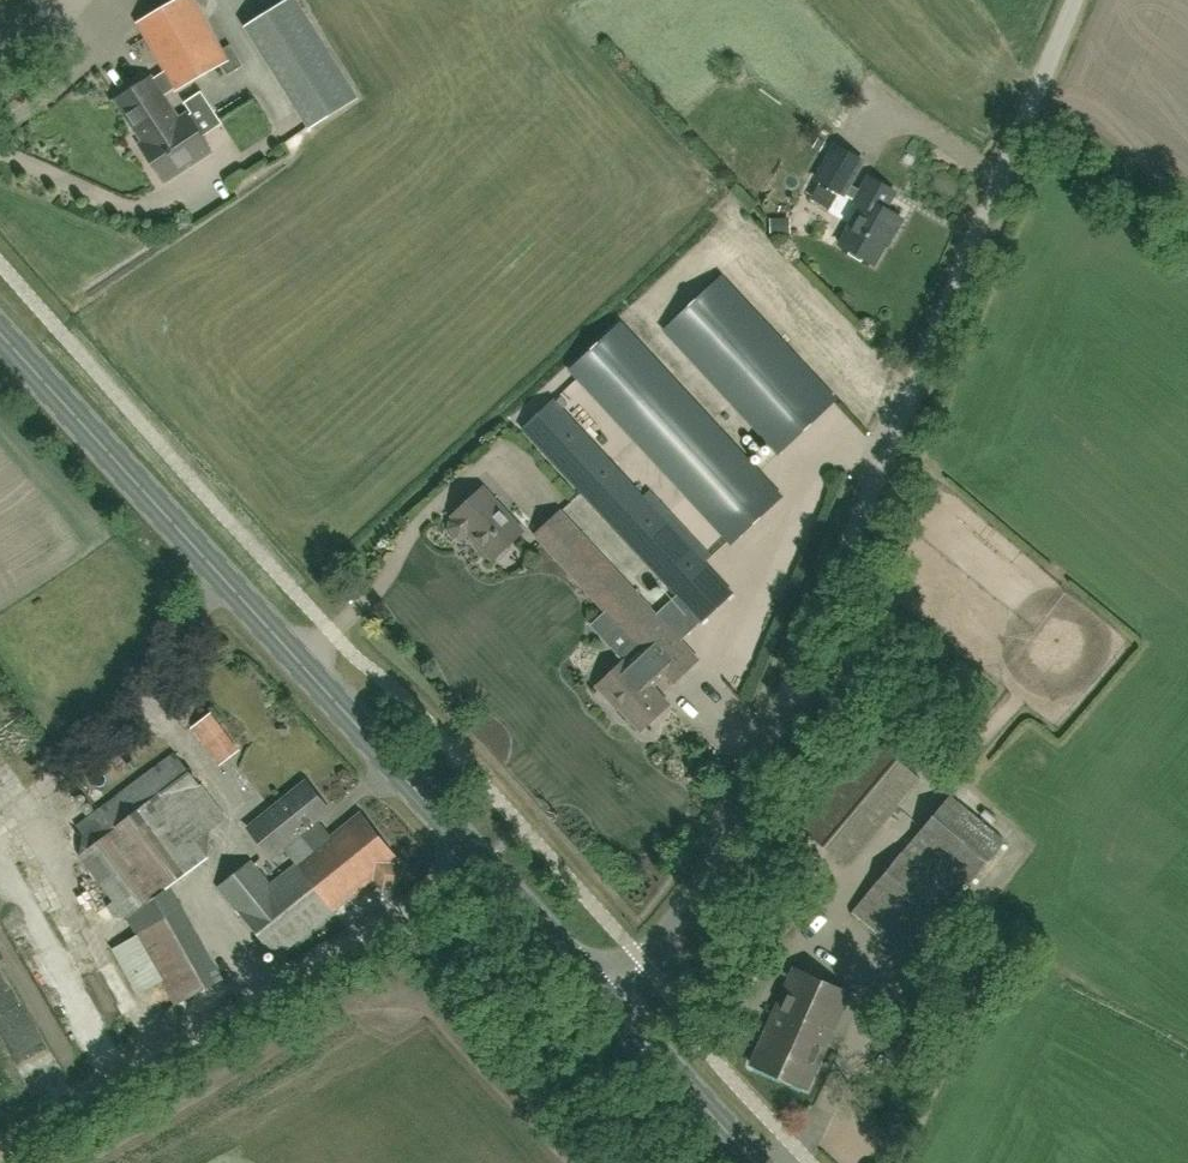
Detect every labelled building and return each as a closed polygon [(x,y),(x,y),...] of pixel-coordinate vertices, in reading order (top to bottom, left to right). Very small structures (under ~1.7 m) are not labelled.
[(134,17),(146,0),(110,0),(134,17)] [(136,129),(146,143),(141,146),(163,182),(210,151),(202,138),(223,125),(202,92),(184,103),(191,114),(179,122),(163,97),(176,88),(177,90),(222,65),(228,76),(242,67),(231,47),(222,52),(192,0),(179,0),(139,23),(167,73),(152,81),(150,78),(117,100),(136,129)] [(297,0),(292,0),(246,28),(308,132),(358,102),(297,0)] [(893,236),(903,219),(886,210),(895,194),(869,177),(861,191),(850,185),(862,163),(834,147),(817,179),(844,194),(845,192),(856,199),(856,200),(863,204),(840,245),(875,264),(891,235),(893,236)] [(724,279),(668,332),(778,458),(834,406),(724,279)] [(782,498),(623,326),(573,372),(733,544),(782,498)] [(535,535),(646,656),(631,670),(624,662),(597,686),(610,700),(612,698),(641,730),(669,705),(648,683),(662,671),(673,683),(697,660),(680,641),(731,594),(556,402),(525,431),(676,596),(655,616),(560,512),(535,535)] [(452,515),(454,518),(450,522),(450,532),(458,540),(466,541),(471,536),(493,559),(523,532),(482,488),(452,515)] [(162,703),(152,713),(172,733),(182,723),(162,703)] [(241,747),(211,709),(192,724),(222,762),(241,747)] [(936,769),(962,737),(939,718),(913,750),(936,769)] [(849,865),(921,779),(877,739),(804,826),(849,865)] [(838,752),(812,782),(825,794),(851,764),(838,752)] [(125,918),(207,857),(209,833),(226,820),(174,755),(88,819),(103,839),(79,857),(125,918)] [(970,883),(1017,827),(962,782),(915,838),(970,883)] [(272,857),(284,847),(296,863),(268,884),(250,862),(218,888),(277,958),(376,878),(385,889),(401,875),(393,865),(398,861),(360,814),(331,836),(318,820),(329,811),(306,783),(249,829),(272,857)] [(901,953),(948,897),(899,857),(853,913),(901,953)] [(177,1005),(224,979),(183,909),(136,935),(177,1005)] [(796,966),(775,1014),(753,1063),(808,1087),(851,991),(796,966)]
